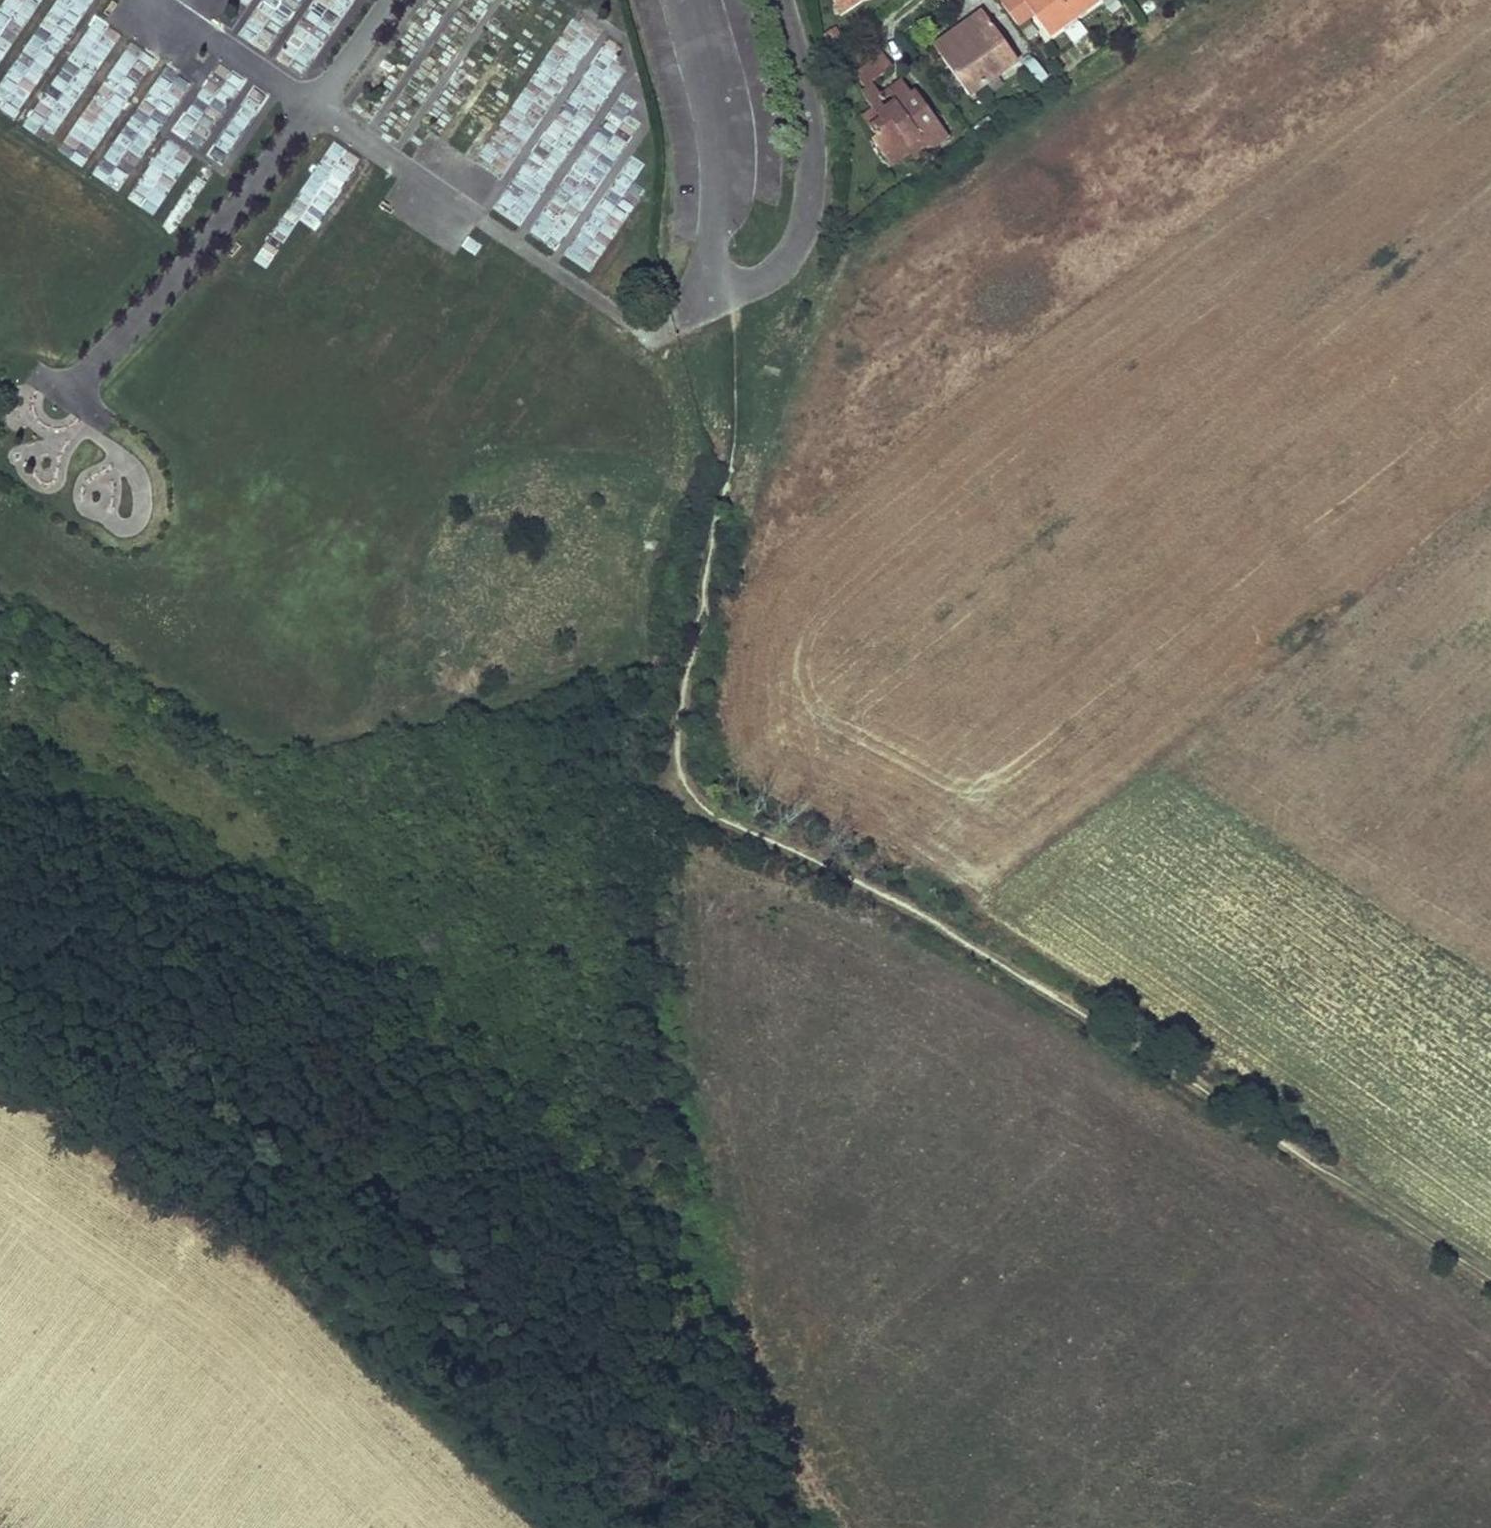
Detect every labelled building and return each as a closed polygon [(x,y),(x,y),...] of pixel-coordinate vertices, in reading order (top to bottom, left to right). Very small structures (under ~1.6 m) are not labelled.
[(838,14),(859,1),(858,0),(834,0),(838,14)] [(1021,0),(999,0),(997,1),(1014,25),(1031,13),(1021,0)] [(1031,13),(1047,36),(1095,2),(1094,0),(1021,0),(1031,13)] [(939,59),(966,96),(1014,61),(980,12),(971,18),(965,23),(973,34),(939,59)] [(1073,42),(1088,32),(1079,18),(1063,29),(1073,42)] [(965,23),(932,48),(939,59),(973,34),(965,23)] [(883,57),(877,49),(864,58),(868,65),(855,74),(865,89),(860,92),(869,105),(880,97),(869,81),(890,66),(883,57)] [(918,136),(927,149),(946,135),(915,92),(910,95),(901,82),(886,92),(894,103),(887,107),(881,112),(884,116),(879,120),(867,128),(874,137),(870,140),(883,159),(918,136)] [(880,97),(869,105),(879,120),(884,116),(881,112),(887,107),(880,97)] [(918,136),(883,159),(888,166),(908,152),(913,159),(927,149),(918,136)] [(127,199),(153,215),(187,160),(161,144),(127,199)] [(581,225),(565,258),(591,270),(610,230),(605,228),(602,235),(581,225)] [(49,484),(59,472),(45,460),(35,472),(49,484)]
